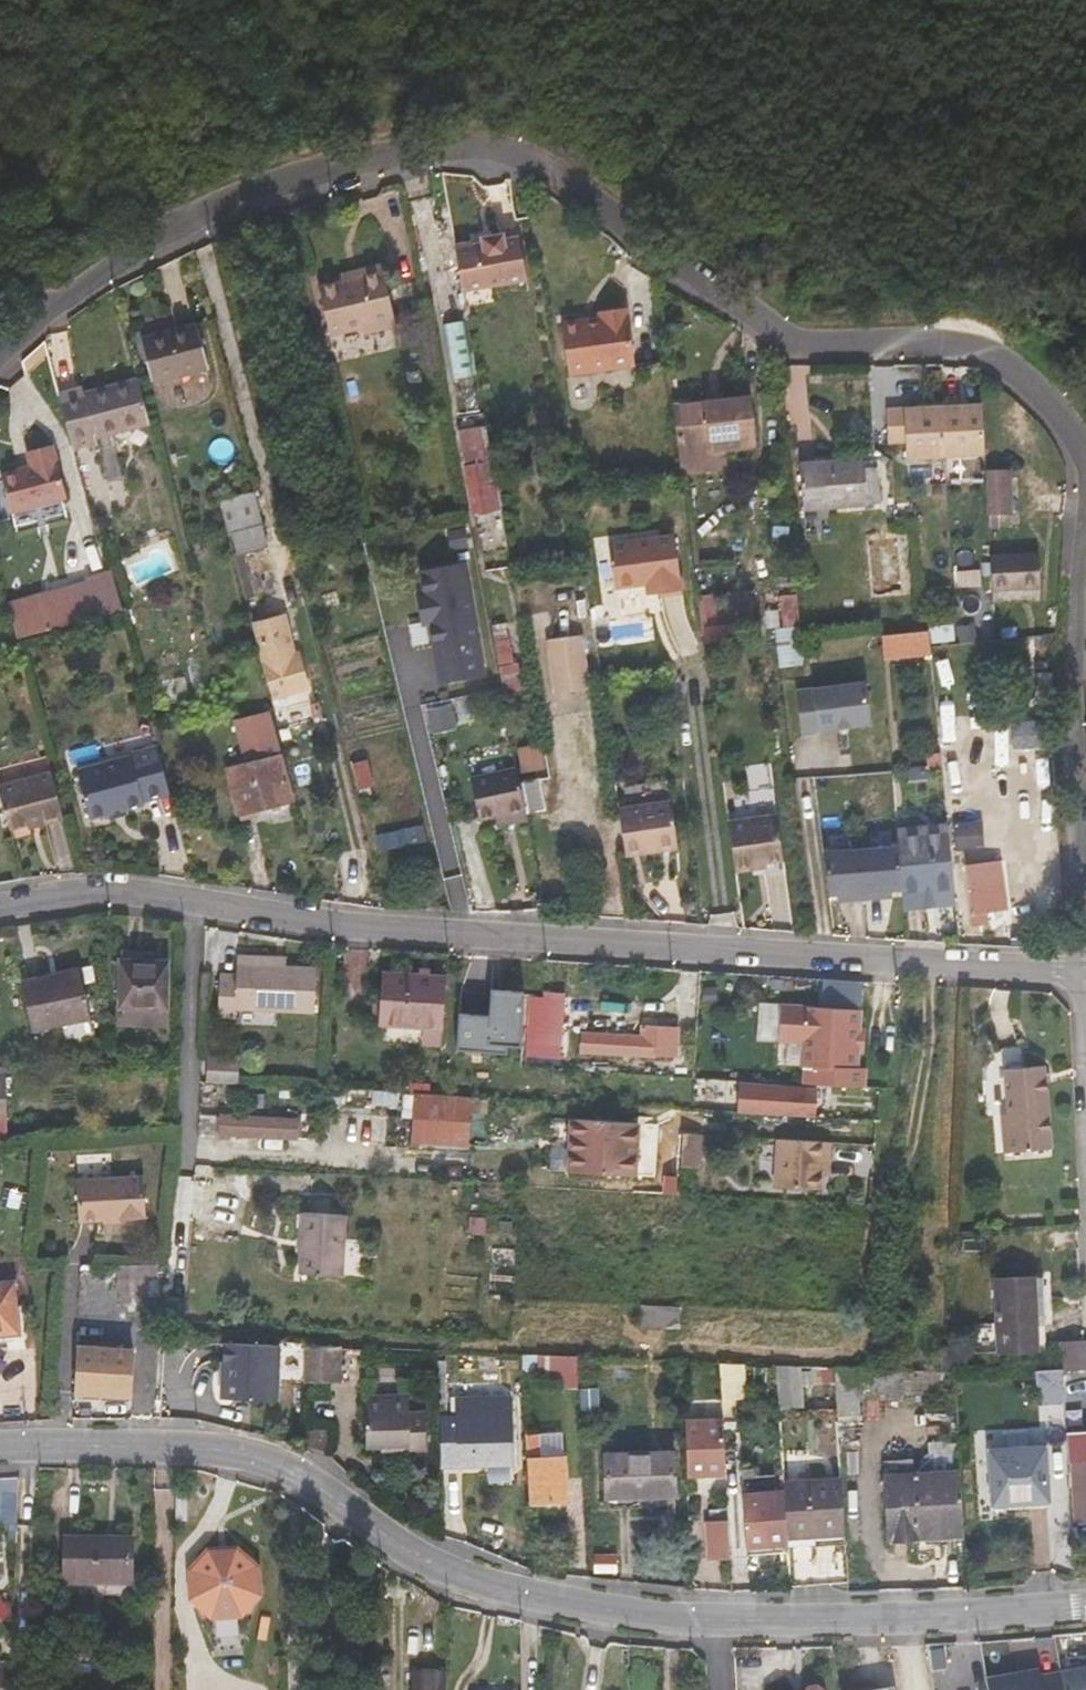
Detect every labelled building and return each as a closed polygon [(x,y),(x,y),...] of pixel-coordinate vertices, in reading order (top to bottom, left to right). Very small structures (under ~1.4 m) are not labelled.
[(197,0),(170,0),(177,11),(197,0)] [(517,198),(519,213),(528,212),(526,197),(517,198)] [(501,243),(500,238),(495,239),(503,284),(524,281),(518,241),(501,243)] [(454,248),(462,291),(503,284),(495,239),(483,241),(484,246),(471,248),(471,245),(454,248)] [(381,264),(320,278),(331,334),(394,320),(381,264)] [(633,363),(626,311),(622,312),(628,363),(633,363)] [(562,326),(568,373),(628,363),(622,312),(597,315),(598,321),(562,326)] [(597,315),(561,320),(562,326),(598,321),(597,315)] [(472,374),(463,321),(442,325),(451,377),(472,374)] [(209,367),(199,325),(143,339),(154,381),(209,367)] [(84,394),(83,389),(71,391),(84,448),(97,445),(96,438),(150,424),(138,380),(84,394)] [(84,448),(71,391),(65,392),(78,449),(84,448)] [(673,408),(678,456),(677,456),(679,470),(693,468),(692,452),(751,445),(746,399),(673,408)] [(929,408),(888,411),(891,444),(908,443),(910,459),(984,454),(980,404),(961,406),(960,402),(929,404),(929,408)] [(460,432),(473,510),(500,506),(496,485),(488,487),(478,430),(460,432)] [(35,460),(37,470),(7,479),(17,517),(69,502),(59,455),(35,460)] [(863,468),(862,458),(815,462),(821,507),(879,502),(876,466),(863,468)] [(799,463),(802,509),(821,507),(815,462),(799,463)] [(984,470),(987,515),(997,514),(1009,514),(1007,469),(984,470)] [(231,554),(265,545),(252,492),(217,502),(231,554)] [(988,527),(998,526),(997,514),(987,515),(988,527)] [(682,591),(675,537),(652,540),(657,584),(659,584),(661,594),(682,591)] [(610,546),(615,588),(648,585),(657,584),(652,540),(610,546)] [(1039,588),(1037,554),(989,556),(991,589),(1039,588)] [(463,565),(419,574),(423,594),(417,595),(422,618),(428,617),(440,680),(483,671),(463,565)] [(108,577),(87,582),(88,586),(96,620),(117,614),(108,577)] [(648,585),(649,595),(659,594),(657,584),(648,585)] [(78,625),(96,620),(88,586),(70,591),(78,625)] [(714,605),(712,594),(696,595),(700,626),(750,620),(754,619),(750,589),(726,592),(727,604),(714,605)] [(281,643),(289,641),(283,617),(254,624),(273,695),(305,687),(298,656),(285,659),(281,643)] [(503,627),(497,628),(497,624),(490,625),(504,690),(521,688),(517,664),(513,665),(509,638),(505,639),(503,627)] [(585,673),(577,624),(547,628),(554,678),(585,673)] [(880,634),(882,658),(930,653),(928,629),(880,634)] [(798,652),(789,653),(775,655),(777,666),(799,664),(798,652)] [(818,733),(818,731),(869,725),(864,684),(795,691),(801,735),(818,733)] [(151,701),(148,689),(139,691),(142,703),(151,701)] [(251,718),(262,761),(239,767),(250,811),(292,800),(280,754),(285,753),(275,719),(274,712),(251,718)] [(543,742),(518,746),(522,770),(547,766),(543,742)] [(137,801),(136,798),(162,792),(152,746),(126,750),(128,754),(83,765),(95,810),(102,808),(119,805),(137,801)] [(373,784),(366,758),(351,762),(358,789),(373,784)] [(74,767),(84,812),(95,810),(83,765),(74,767)] [(228,770),(239,813),(250,811),(239,767),(228,770)] [(479,816),(496,813),(525,808),(519,780),(517,767),(471,776),(479,816)] [(63,818),(51,769),(22,775),(35,821),(43,819),(44,822),(63,818)] [(22,775),(0,780),(0,793),(10,826),(35,821),(22,775)] [(526,812),(545,808),(540,777),(519,780),(525,808),(526,812)] [(615,788),(625,852),(657,847),(656,838),(676,835),(668,780),(615,788)] [(103,813),(121,810),(119,805),(102,808),(103,813)] [(527,818),(526,812),(525,808),(496,813),(498,823),(527,818)] [(783,870),(776,816),(724,822),(729,870),(748,867),(748,874),(783,870)] [(956,817),(955,846),(984,846),(985,818),(956,817)] [(948,826),(895,830),(896,838),(949,832),(948,826)] [(379,835),(381,847),(426,839),(423,827),(379,835)] [(897,847),(900,890),(900,892),(955,888),(949,832),(896,838),(897,847)] [(657,847),(677,844),(676,835),(656,838),(657,847)] [(900,890),(897,847),(821,853),(825,896),(844,894),(844,901),(884,898),(883,891),(900,890)] [(900,892),(902,908),(956,904),(955,888),(900,892)] [(1007,898),(973,900),(974,938),(991,938),(990,927),(1008,926),(1007,898)] [(166,948),(121,947),(121,955),(143,956),(143,961),(166,961),(166,948)] [(314,1011),(315,966),(285,965),(255,963),(256,953),(237,952),(236,971),(220,971),(218,1012),(235,1013),(236,1007),(314,1011)] [(285,965),(285,954),(256,953),(255,963),(285,965)] [(119,1022),(164,1024),(166,961),(143,961),(143,956),(121,955),(119,1022)] [(78,965),(46,972),(48,977),(50,983),(81,976),(78,965)] [(426,1026),(443,1027),(443,1025),(446,978),(382,975),(379,1024),(426,1026)] [(31,1030),(90,1017),(81,976),(50,983),(48,977),(21,982),(31,1030)] [(489,1012),(459,1010),(456,1046),(508,1050),(508,1042),(522,1043),(524,991),(506,990),(506,994),(490,994),(489,1012)] [(544,1044),(547,1003),(538,1002),(534,1043),(544,1044)] [(784,1006),(782,1038),(805,1039),(860,1041),(861,1028),(862,1010),(784,1006)] [(448,1043),(449,1025),(443,1025),(443,1027),(426,1026),(426,1041),(448,1043)] [(583,1050),(675,1055),(677,1029),(641,1026),(641,1037),(584,1033),(583,1050)] [(805,1039),(804,1064),(807,1064),(824,1065),(823,1083),(867,1086),(868,1067),(859,1066),(860,1047),(860,1041),(805,1039)] [(238,1083),(240,1058),(208,1057),(207,1081),(238,1083)] [(807,1064),(806,1083),(823,1083),(824,1065),(807,1064)] [(1050,1149),(1044,1067),(1008,1068),(1009,1114),(1001,1114),(1004,1152),(1050,1149)] [(9,1140),(5,1075),(0,1076),(0,1140),(9,1140)] [(740,1100),(776,1102),(776,1115),(815,1117),(817,1089),(740,1084),(740,1100)] [(405,1093),(404,1118),(412,1118),(414,1093),(405,1093)] [(471,1097),(414,1093),(412,1118),(411,1140),(469,1143),(471,1097)] [(223,1116),(222,1133),(294,1138),(295,1121),(223,1116)] [(638,1123),(572,1119),(571,1126),(637,1130),(638,1123)] [(637,1130),(571,1126),(570,1157),(635,1161),(637,1130)] [(700,1134),(682,1133),(679,1164),(679,1166),(685,1166),(694,1166),(698,1166),(700,1134)] [(818,1158),(824,1159),(825,1142),(775,1139),(771,1186),(816,1188),(817,1173),(818,1158)] [(569,1171),(634,1175),(635,1161),(570,1157),(569,1171)] [(693,1183),(694,1166),(685,1166),(684,1182),(693,1183)] [(120,1216),(120,1217),(149,1216),(148,1175),(79,1177),(80,1217),(120,1216)] [(304,1213),(300,1273),(341,1276),(344,1215),(304,1213)] [(120,1266),(120,1290),(156,1289),(156,1266),(120,1266)] [(974,1329),(976,1364),(1039,1362),(1038,1326),(1044,1326),(1043,1277),(995,1278),(997,1328),(974,1329)] [(14,1331),(12,1283),(0,1284),(0,1332),(14,1331)] [(232,1397),(276,1400),(280,1344),(225,1341),(223,1362),(234,1363),(232,1397)] [(1061,1342),(1062,1370),(1085,1370),(1085,1341),(1061,1342)] [(127,1395),(130,1349),(76,1346),(73,1392),(127,1395)] [(341,1382),(341,1347),(332,1347),(303,1346),(303,1357),(303,1382),(332,1382),(341,1382)] [(558,1380),(559,1389),(579,1390),(577,1356),(524,1353),(525,1370),(537,1371),(538,1379),(558,1380)] [(953,1370),(954,1354),(941,1353),(941,1356),(940,1370),(952,1370),(953,1370)] [(722,1396),(748,1395),(745,1362),(720,1361),(722,1396)] [(223,1362),(221,1396),(232,1397),(234,1363),(223,1362)] [(791,1405),(800,1404),(798,1364),(776,1363),(779,1412),(791,1412),(791,1405)] [(839,1421),(862,1420),(858,1367),(836,1366),(836,1376),(838,1398),(839,1421)] [(903,1368),(902,1392),(939,1394),(940,1370),(911,1369),(903,1368)] [(1061,1375),(1062,1389),(1085,1388),(1085,1374),(1061,1375)] [(824,1377),(825,1399),(838,1398),(836,1376),(824,1377)] [(389,1445),(389,1452),(426,1450),(425,1411),(410,1412),(409,1397),(364,1398),(366,1445),(389,1445)] [(456,1406),(440,1406),(440,1417),(457,1416),(456,1406)] [(511,1416),(457,1416),(440,1417),(441,1464),(512,1462),(511,1416)] [(727,1470),(724,1417),(685,1419),(687,1471),(727,1470)] [(328,1456),(329,1430),(302,1428),(302,1445),(327,1455),(328,1456)] [(1067,1462),(1072,1462),(1076,1521),(1085,1520),(1085,1431),(1065,1433),(1067,1462)] [(534,1503),(568,1501),(565,1456),(542,1457),(541,1434),(529,1435),(534,1503)] [(565,1456),(563,1434),(541,1434),(542,1457),(565,1456)] [(1048,1502),(1045,1445),(989,1449),(993,1505),(1048,1502)] [(603,1454),(604,1497),(677,1495),(676,1452),(603,1454)] [(887,1463),(892,1537),(964,1532),(959,1471),(911,1475),(911,1461),(887,1463)] [(786,1506),(788,1535),(846,1531),(843,1479),(784,1483),(786,1506)] [(0,1489),(0,1522),(8,1522),(9,1489),(0,1489)] [(743,1493),(746,1548),(788,1546),(788,1535),(786,1506),(777,1505),(776,1491),(743,1493)] [(710,1558),(732,1556),(730,1520),(708,1522),(710,1558)] [(62,1537),(61,1595),(130,1595),(131,1538),(62,1537)] [(206,1547),(187,1568),(187,1601),(211,1621),(243,1619),(263,1597),(260,1566),(238,1546),(206,1547)] [(12,1664),(0,1663),(0,1689),(10,1689),(12,1664)] [(1058,1671),(1061,1689),(1085,1689),(1085,1666),(1058,1671)] [(1058,1671),(1037,1675),(1036,1668),(983,1678),(985,1689),(1061,1689),(1058,1671)] [(410,1689),(447,1689),(447,1674),(410,1673),(410,1689)]
